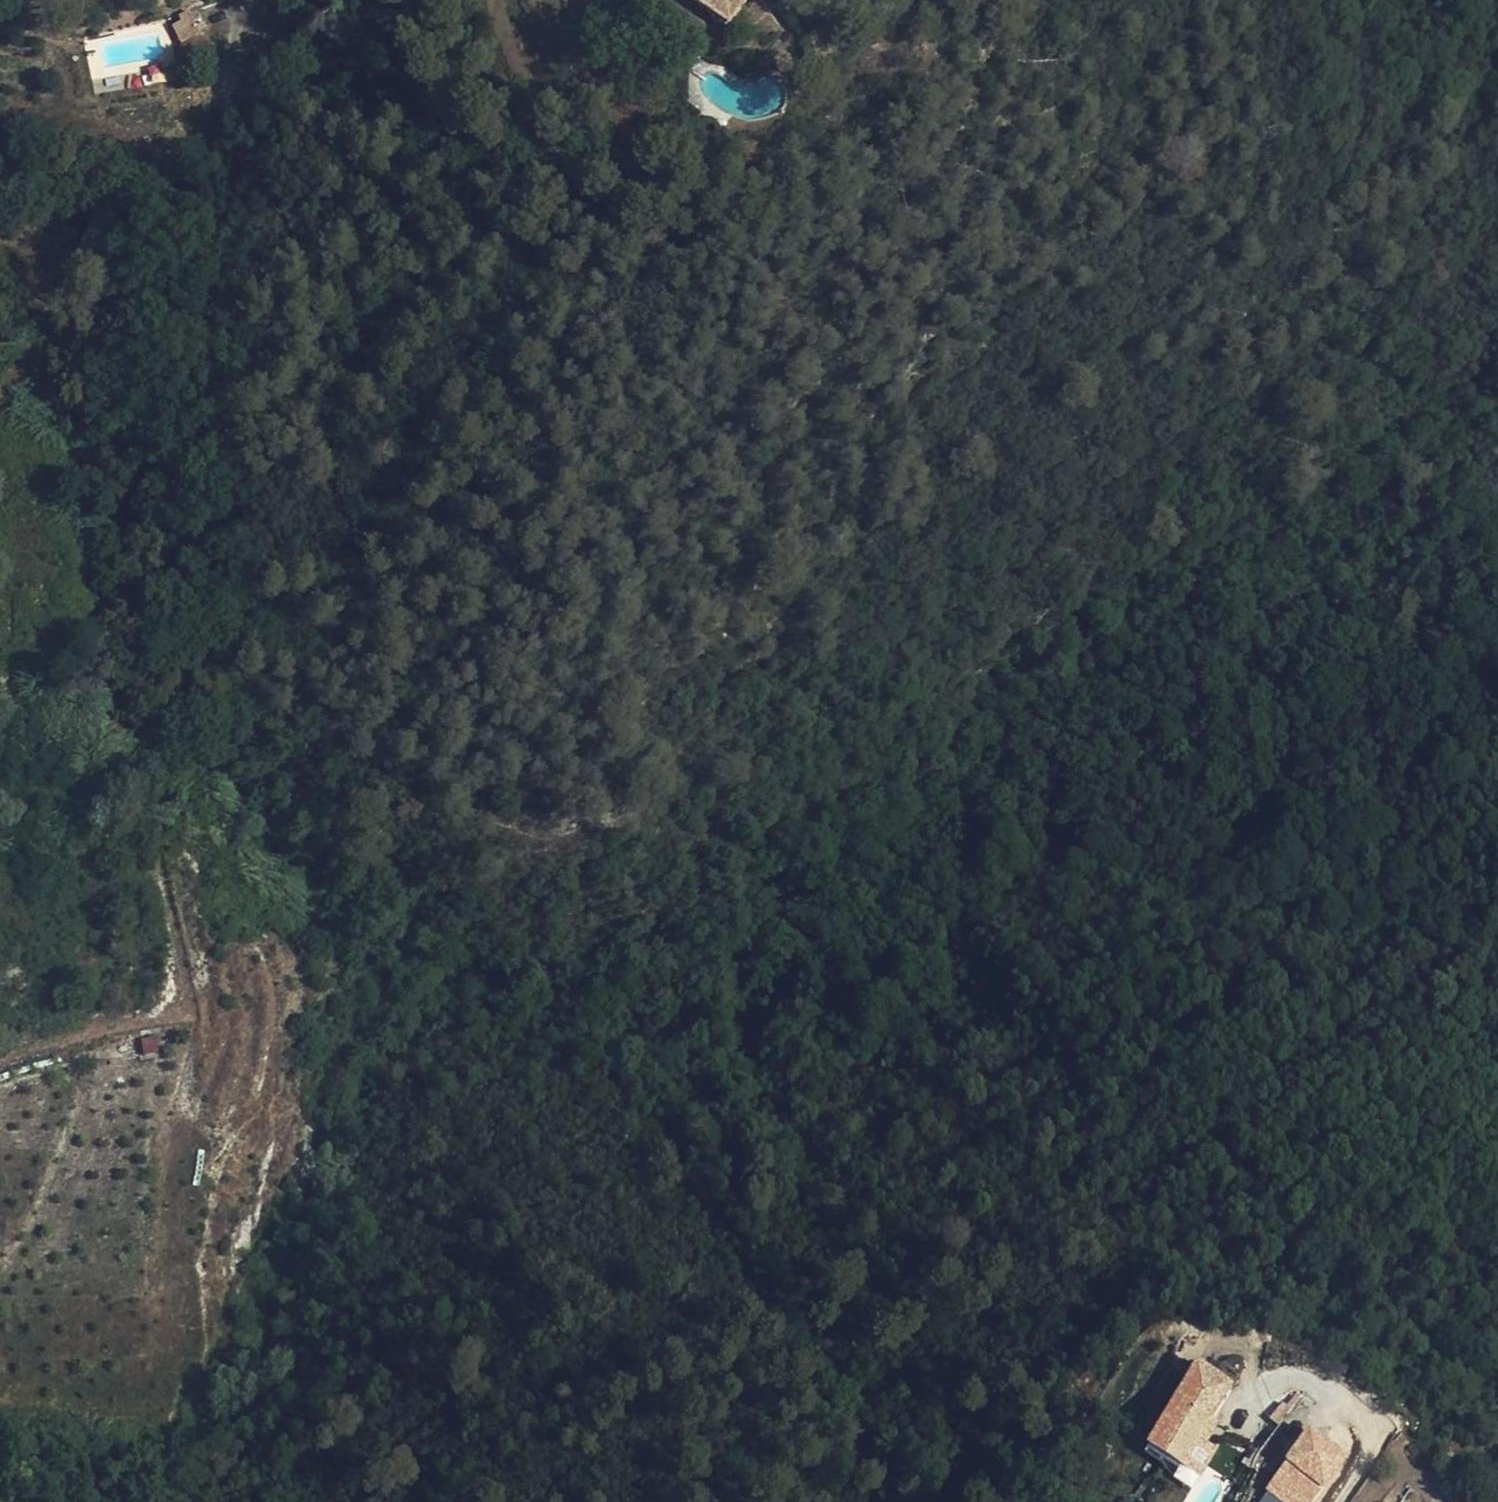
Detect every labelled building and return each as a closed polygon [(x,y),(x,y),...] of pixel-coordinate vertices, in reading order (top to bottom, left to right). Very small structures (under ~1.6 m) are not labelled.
[(198,13),(195,0),(182,6),(186,18),(198,13)] [(720,12),(716,18),(732,28),(752,0),(701,0),(720,12)] [(145,1055),(160,1050),(154,1033),(139,1038),(145,1055)] [(1200,1475),(1219,1446),(1203,1436),(1237,1381),(1197,1355),(1144,1439),(1200,1475)] [(1253,1498),(1257,1501),(1313,1501),(1351,1455),(1313,1424),(1253,1498)]
